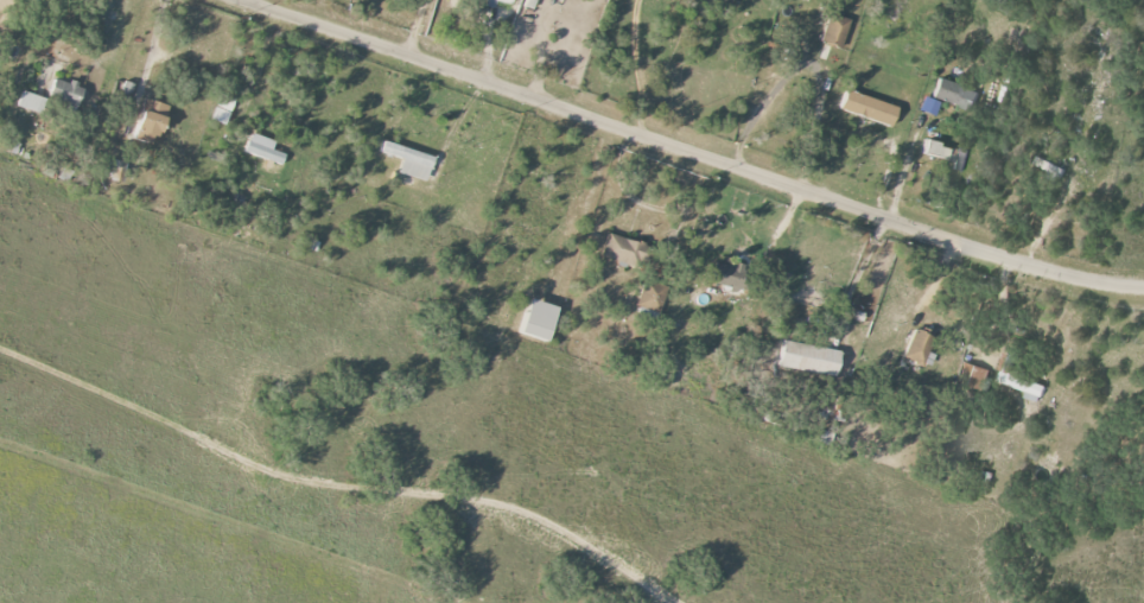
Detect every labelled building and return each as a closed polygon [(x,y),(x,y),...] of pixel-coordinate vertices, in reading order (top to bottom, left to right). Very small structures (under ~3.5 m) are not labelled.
[(511,5),(512,0),(488,0),(487,8),(495,9),(496,3),(511,5)] [(525,6),(533,10),(537,0),(527,0),(525,6)] [(841,48),(850,19),(829,13),(821,42),(841,48)] [(77,110),(84,88),(54,78),(47,100),(77,110)] [(932,98),(976,113),(982,94),(938,79),(932,98)] [(41,98),(22,91),(17,107),(37,113),(41,98)] [(898,109),(848,91),(841,110),(891,128),(898,109)] [(233,100),(221,96),(213,122),(226,126),(233,100)] [(169,107),(146,100),(134,139),(156,146),(169,107)] [(275,142),(250,134),(244,153),(282,165),(285,155),(272,150),(275,142)] [(435,158),(384,142),(380,153),(403,160),(399,174),(427,182),(435,158)] [(967,150),(923,142),(921,155),(953,162),(952,170),(963,172),(967,150)] [(108,180),(122,182),(125,162),(111,160),(108,180)] [(646,244),(608,234),(602,257),(639,268),(646,244)] [(732,268),(708,262),(703,282),(739,291),(746,266),(733,263),(732,268)] [(637,303),(658,313),(669,290),(647,280),(637,303)] [(559,308),(531,300),(521,335),(549,343),(559,308)] [(903,359),(923,367),(934,337),(914,329),(903,359)] [(837,378),(841,351),(783,342),(778,369),(837,378)] [(1047,383),(1009,373),(1013,355),(1005,353),(997,384),(1027,391),(1025,399),(1042,404),(1047,383)] [(988,369),(964,362),(958,383),(982,390),(988,369)]
